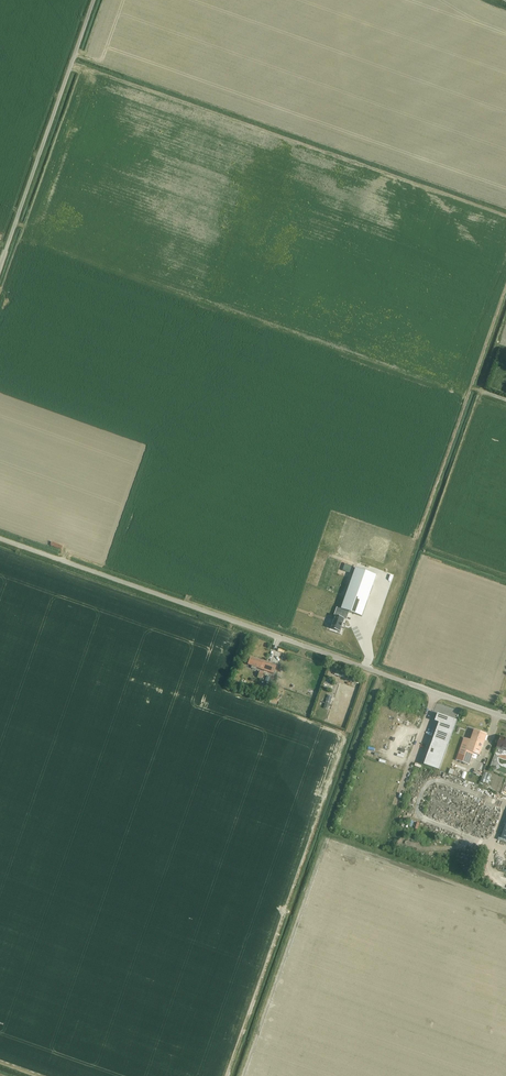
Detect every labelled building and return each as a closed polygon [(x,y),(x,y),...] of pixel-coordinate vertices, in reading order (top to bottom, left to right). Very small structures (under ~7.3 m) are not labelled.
[(390,554),(387,562),(398,565),(400,558),(390,554)] [(336,616),(331,629),(340,632),(341,627),(342,627),(343,624),(343,623),(344,619),(346,620),(349,612),(362,617),(373,586),(352,578),(341,609),(339,617),(336,616)] [(273,674),(276,666),(250,657),(247,665),(251,666),(251,668),(255,670),(256,668),(273,674)] [(395,705),(382,700),(362,757),(388,766),(404,719),(391,714),(395,705)] [(329,714),(345,719),(348,711),(339,708),(338,713),(330,710),(329,714)] [(426,759),(424,765),(439,770),(457,721),(438,714),(435,721),(439,723),(426,759)] [(458,754),(456,760),(469,765),(471,758),(473,753),(479,755),(487,734),(474,730),(470,740),(464,738),(458,754)] [(497,745),(503,747),(503,749),(505,750),(505,739),(501,737),(497,745)]
